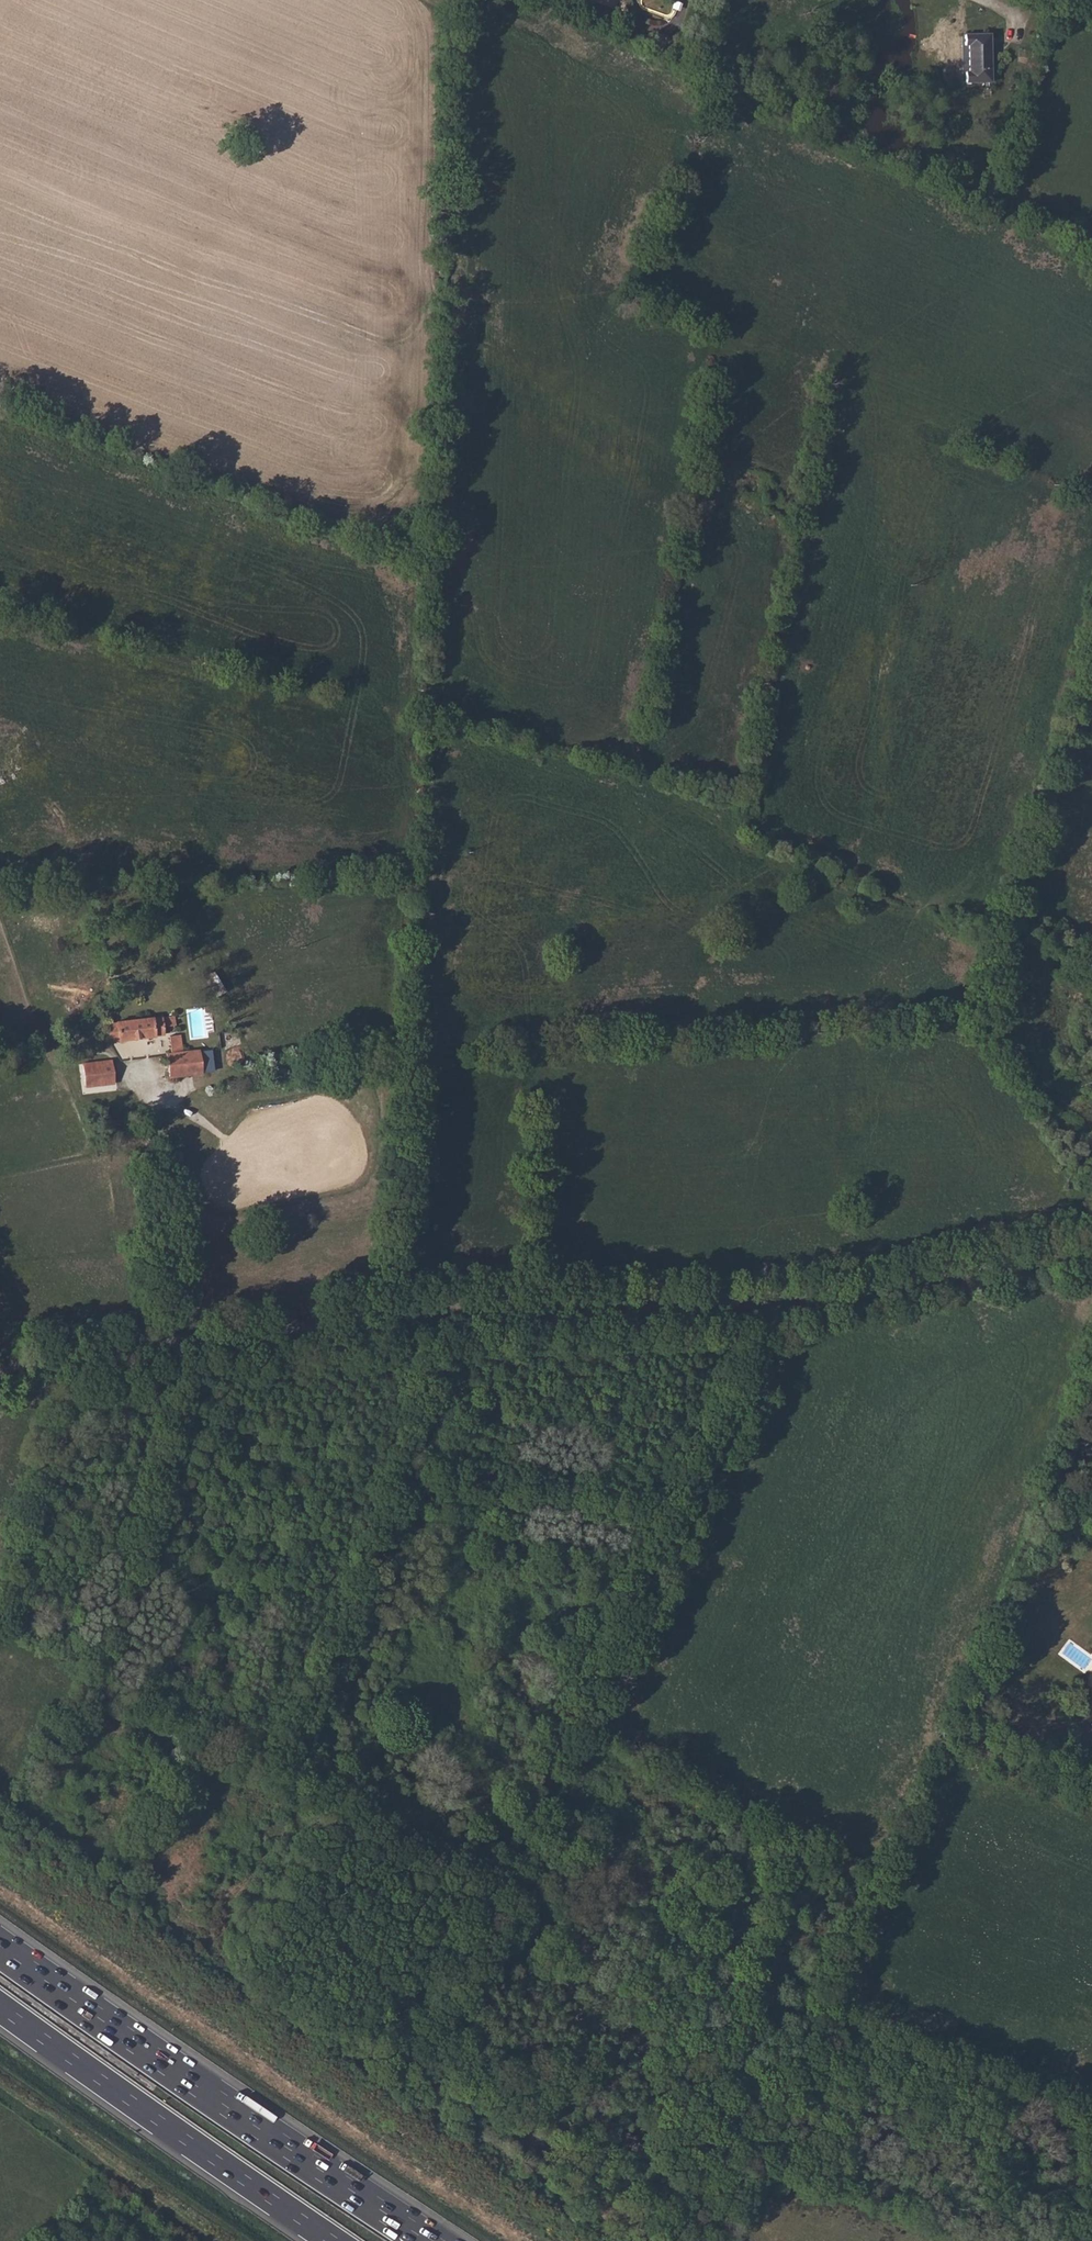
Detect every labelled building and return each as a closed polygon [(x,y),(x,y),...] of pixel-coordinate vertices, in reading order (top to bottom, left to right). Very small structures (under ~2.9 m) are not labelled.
[(952,76),(976,77),(979,30),(954,29),(953,40),(957,40),(955,65),(952,65),(952,76)] [(99,1024),(101,1040),(110,1039),(110,1042),(144,1038),(144,1034),(155,1033),(155,1028),(167,1026),(166,1018),(115,1022),(99,1024)] [(201,1051),(186,1053),(185,1051),(179,1052),(178,1045),(172,1045),(171,1038),(173,1038),(173,1034),(161,1036),(162,1048),(157,1048),(160,1078),(188,1074),(195,1072),(203,1071),(201,1051)] [(99,1091),(98,1084),(106,1083),(103,1060),(74,1063),(75,1084),(84,1084),(84,1092),(99,1091)]
